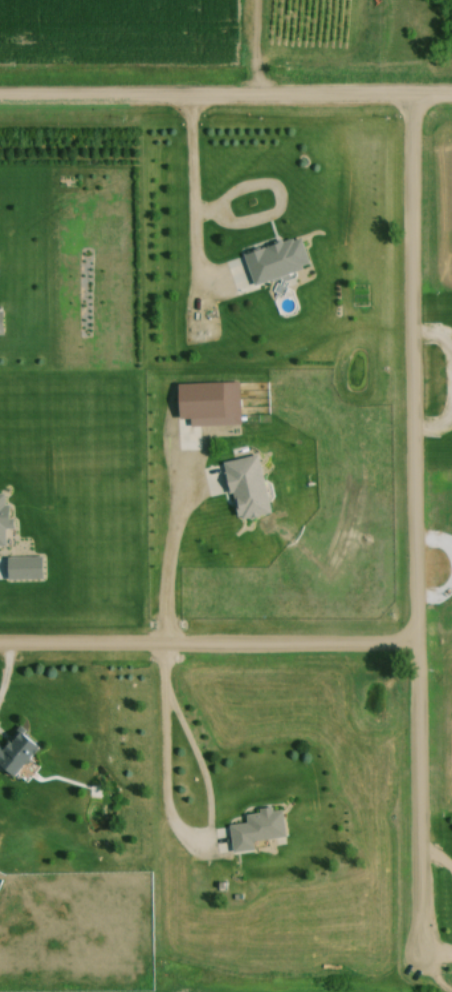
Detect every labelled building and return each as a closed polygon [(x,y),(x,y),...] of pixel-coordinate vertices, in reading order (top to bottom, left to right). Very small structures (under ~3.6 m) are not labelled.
[(308,268),(299,237),(242,254),(251,284),(308,268)] [(222,462),(232,520),(268,514),(259,464),(249,466),(248,457),(222,462)] [(36,746),(15,730),(0,750),(0,769),(12,778),(36,746)] [(282,838),(280,810),(244,813),(245,824),(228,825),(230,853),(252,851),(251,841),(282,838)]
